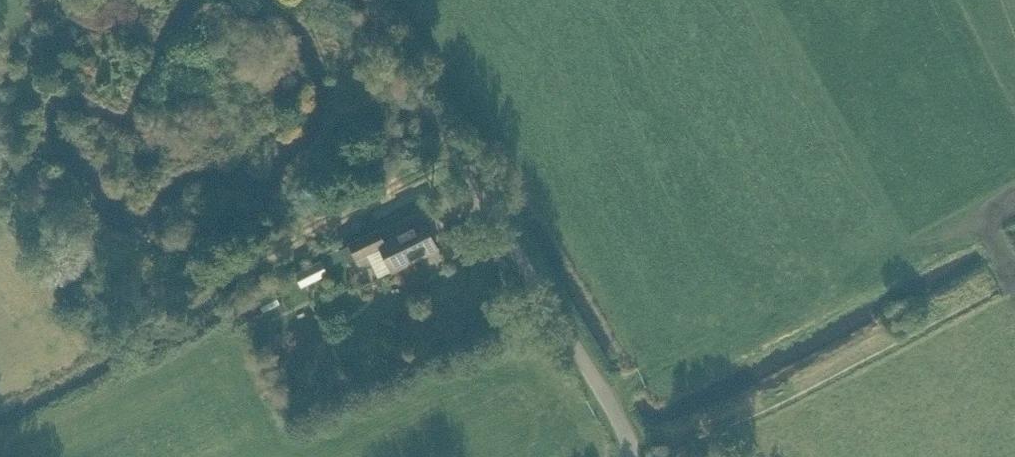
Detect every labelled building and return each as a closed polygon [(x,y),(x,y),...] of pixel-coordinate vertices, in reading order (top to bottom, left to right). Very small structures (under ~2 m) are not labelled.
[(390,271),(404,263),(436,248),(422,219),(391,235),(382,239),(378,229),(349,243),(356,257),(378,246),(390,271)] [(336,268),(346,263),(339,249),(329,255),(336,268)] [(323,261),(298,275),(305,288),(330,275),(323,261)] [(289,376),(279,380),(284,394),(294,390),(289,376)]
